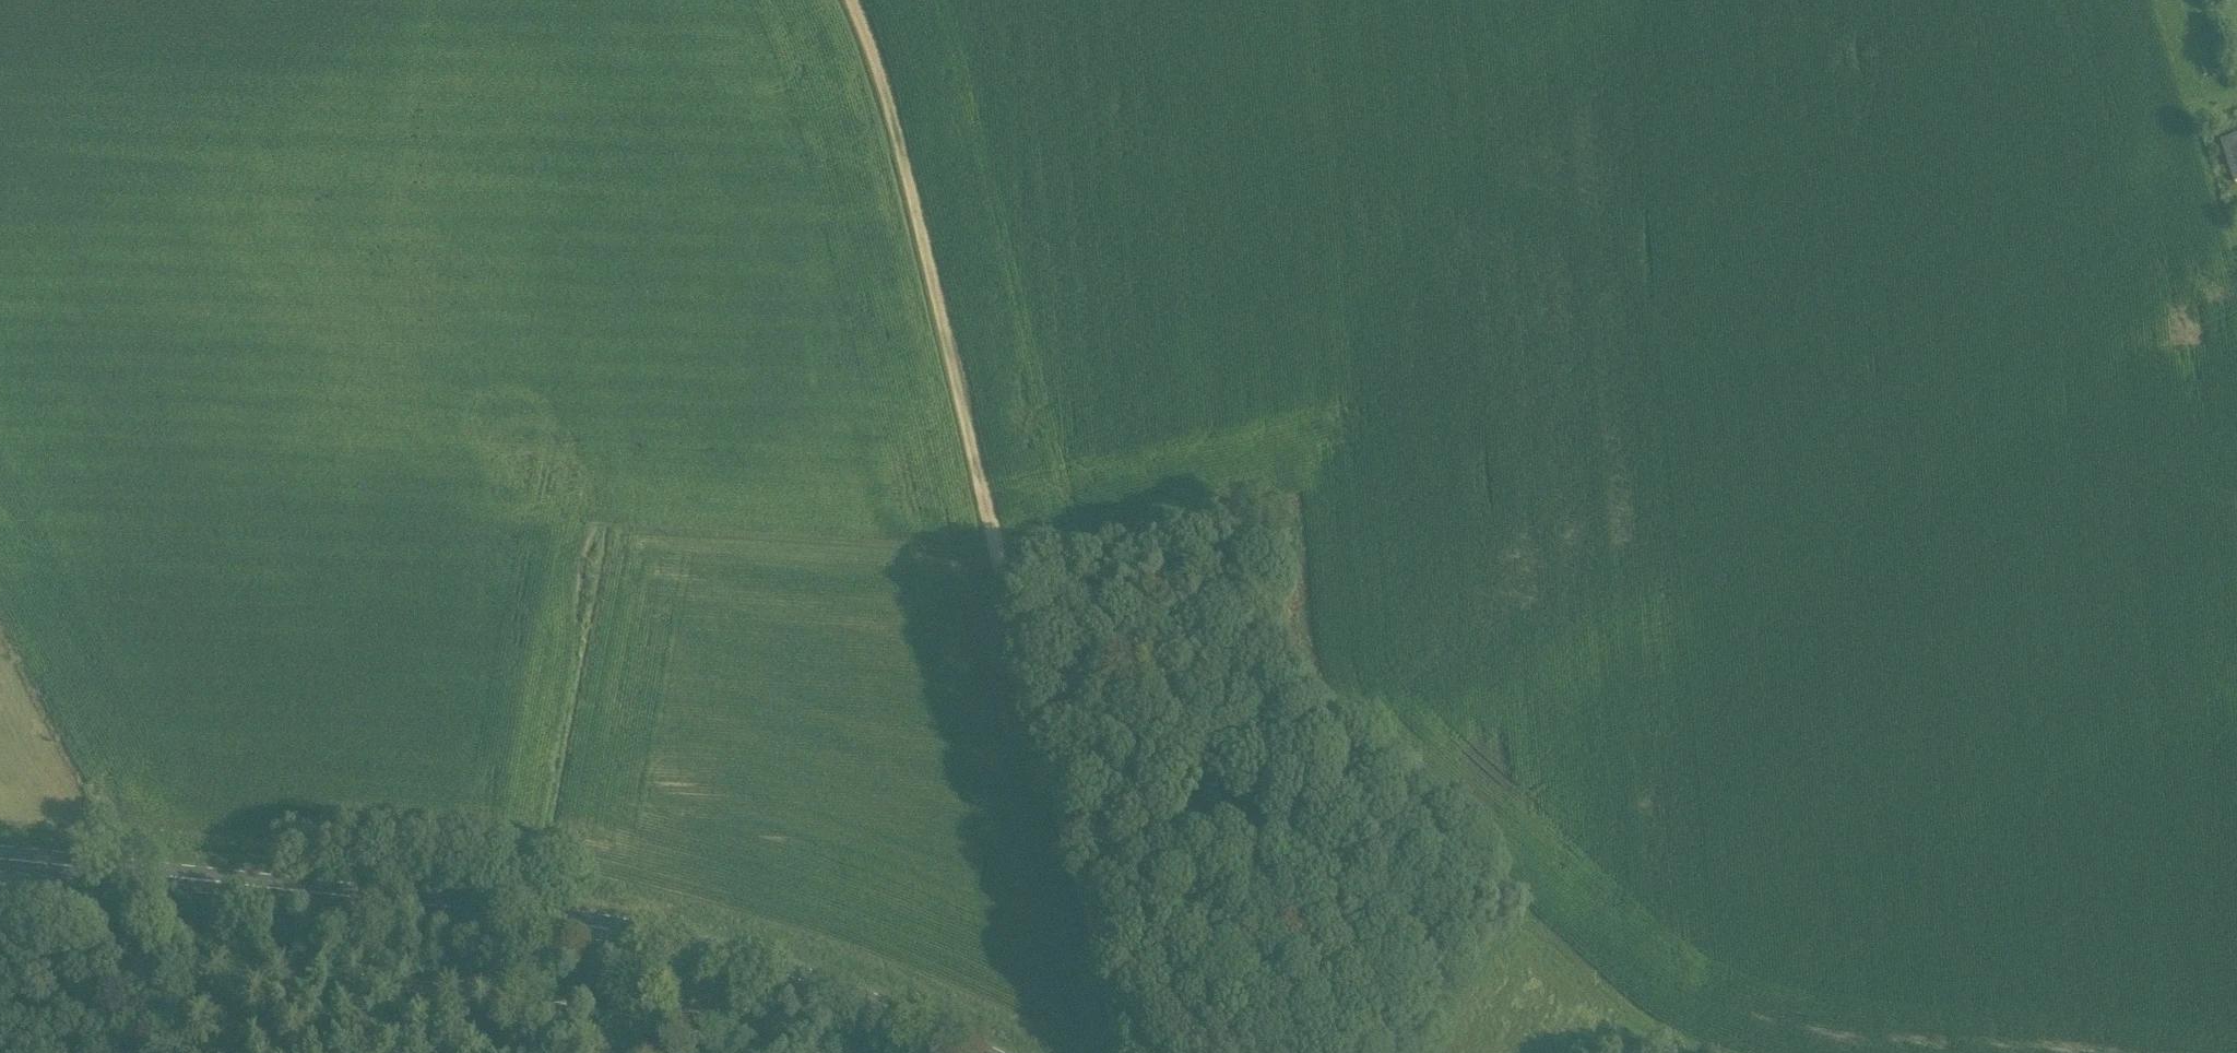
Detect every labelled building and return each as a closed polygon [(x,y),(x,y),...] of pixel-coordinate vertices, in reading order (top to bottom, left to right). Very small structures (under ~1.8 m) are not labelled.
[(2220,140),(2234,184),(2236,183),(2236,135),(2220,140)]
